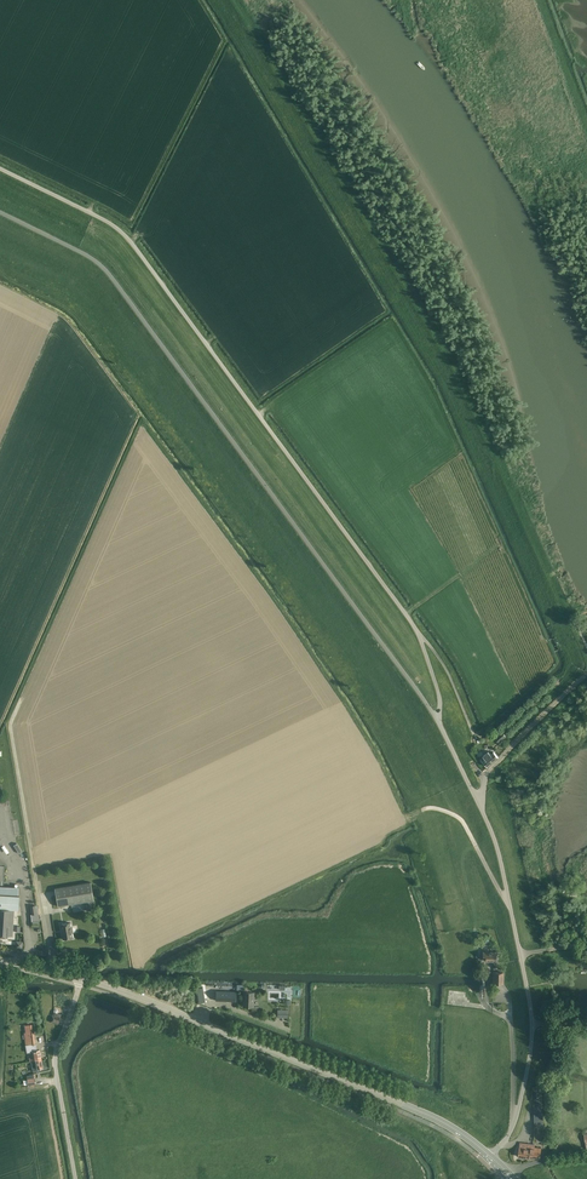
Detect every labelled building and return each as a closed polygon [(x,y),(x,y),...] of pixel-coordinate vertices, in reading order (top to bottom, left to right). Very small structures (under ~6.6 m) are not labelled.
[(503,735),(497,741),(499,744),(506,737),(503,735)] [(487,767),(499,757),(497,755),(496,755),(494,752),(491,755),(489,752),(484,756),(486,759),(483,762),(487,767)] [(14,845),(19,853),(22,851),(17,843),(14,845)] [(2,886),(3,866),(0,866),(0,893),(11,894),(18,895),(18,887),(11,887),(2,886)] [(58,906),(94,900),(91,882),(55,888),(58,906)] [(18,910),(19,896),(0,895),(0,909),(18,910)] [(40,926),(37,905),(36,905),(30,906),(32,914),(31,914),(32,920),(31,919),(30,926),(40,926)] [(12,936),(14,910),(0,909),(0,937),(8,937),(8,936),(12,936)] [(70,922),(61,924),(63,939),(72,937),(71,932),(73,932),(72,927),(70,927),(70,922)] [(496,952),(483,952),(483,958),(485,958),(485,961),(496,961),(496,952)] [(503,984),(503,972),(494,972),(493,984),(503,984)] [(216,990),(215,1000),(236,1001),(236,991),(216,990)] [(243,992),(243,1006),(253,1006),(254,992),(243,992)] [(58,1024),(60,1018),(53,1015),(51,1022),(58,1024)] [(31,1051),(32,1057),(33,1061),(41,1059),(40,1050),(31,1051)] [(33,1061),(31,1061),(33,1071),(37,1070),(37,1069),(43,1067),(41,1060),(41,1059),(33,1061)] [(542,1103),(534,1104),(535,1126),(540,1126),(540,1123),(543,1123),(542,1103)] [(530,1156),(531,1146),(531,1143),(520,1142),(519,1156),(530,1157),(530,1156)] [(531,1146),(530,1156),(540,1157),(541,1147),(535,1147),(535,1144),(531,1143),(531,1146)]
